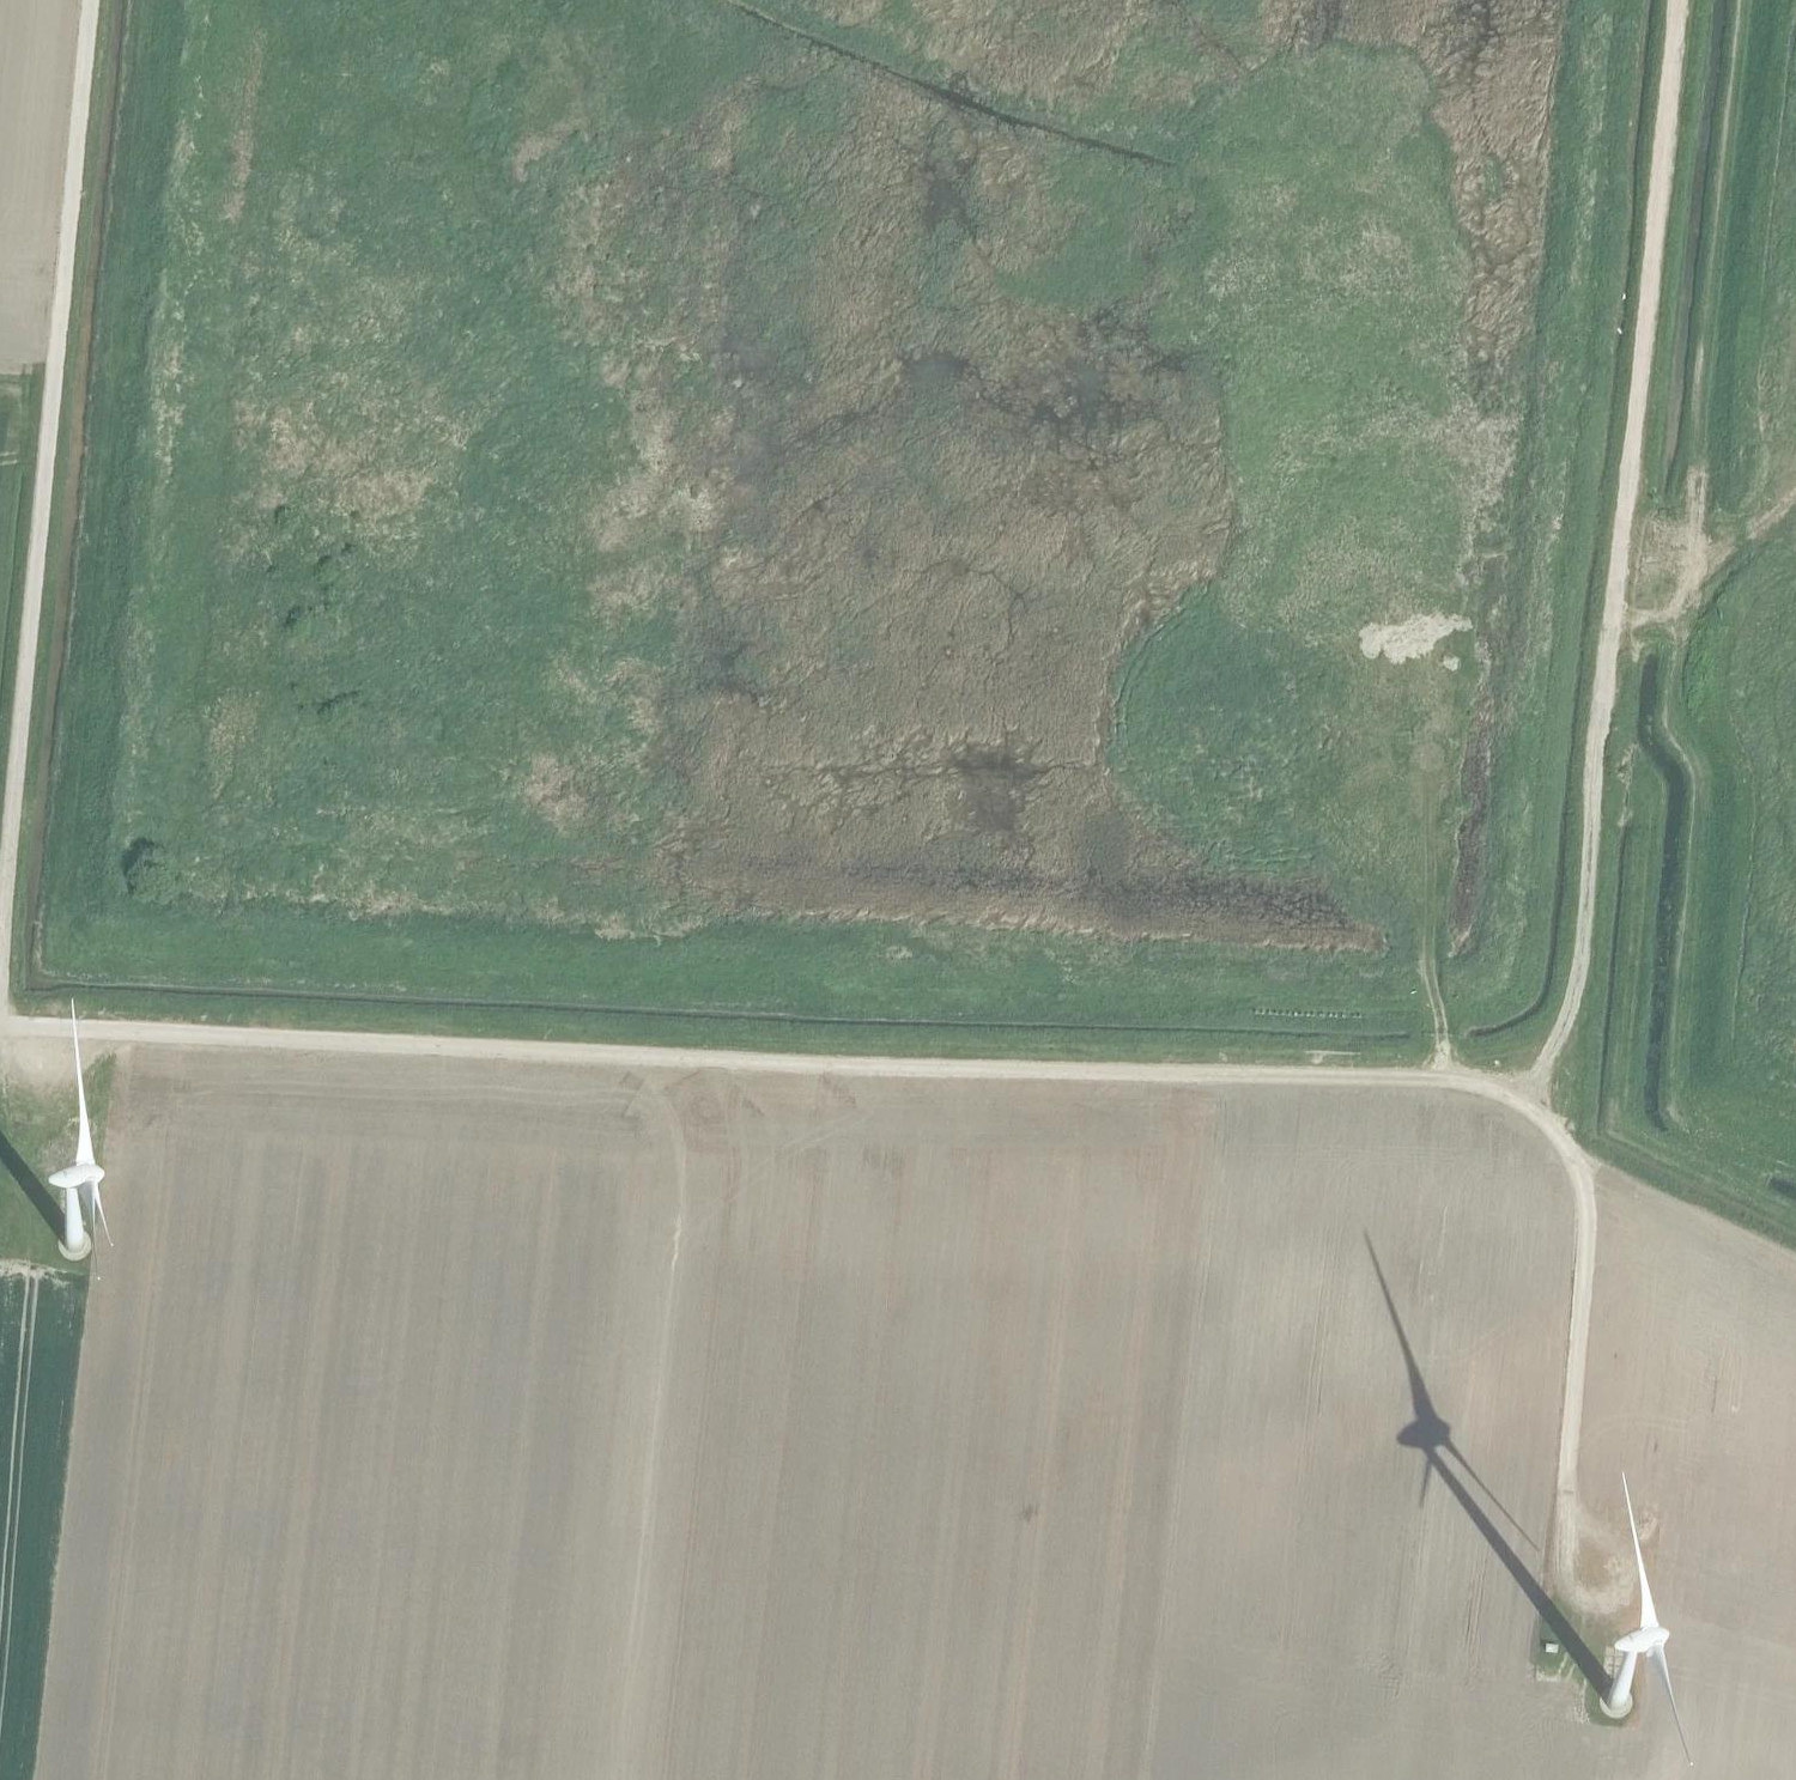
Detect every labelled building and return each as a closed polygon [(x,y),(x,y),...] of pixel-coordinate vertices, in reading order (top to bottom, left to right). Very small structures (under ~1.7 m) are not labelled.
[(86,1245),(86,1244),(86,1243),(85,1243),(85,1242),(85,1241),(85,1240),(84,1240),(84,1239),(83,1238),(82,1237),(81,1236),(80,1236),(80,1235),(79,1235),(78,1235),(77,1235),(76,1235),(75,1234),(74,1235),(73,1235),(72,1235),(71,1235),(70,1236),(69,1236),(69,1237),(68,1237),(67,1238),(67,1239),(66,1239),(66,1240),(66,1241),(65,1241),(65,1242),(65,1243),(65,1244),(65,1245),(65,1246),(65,1247),(65,1248),(65,1249),(66,1249),(66,1250),(67,1251),(67,1252),(68,1252),(68,1253),(69,1253),(69,1254),(70,1254),(71,1254),(71,1255),(72,1255),(73,1255),(74,1255),(75,1255),(76,1255),(77,1255),(78,1255),(79,1255),(80,1254),(81,1254),(82,1253),(83,1252),(84,1251),(84,1250),(85,1249),(85,1248),(86,1247),(86,1246),(86,1245)] [(1627,1703),(1627,1702),(1627,1701),(1627,1700),(1626,1699),(1626,1698),(1625,1697),(1625,1696),(1624,1696),(1624,1695),(1623,1695),(1623,1694),(1622,1694),(1622,1693),(1621,1693),(1620,1693),(1620,1692),(1619,1692),(1618,1692),(1617,1692),(1616,1692),(1615,1692),(1614,1692),(1613,1692),(1613,1693),(1612,1693),(1611,1693),(1610,1694),(1609,1694),(1609,1695),(1608,1696),(1607,1697),(1607,1698),(1607,1699),(1606,1699),(1606,1700),(1606,1701),(1606,1702),(1606,1703),(1606,1704),(1606,1705),(1606,1706),(1607,1707),(1607,1708),(1608,1708),(1608,1709),(1609,1710),(1610,1711),(1611,1711),(1611,1712),(1612,1712),(1613,1712),(1614,1713),(1615,1713),(1616,1713),(1617,1713),(1618,1713),(1619,1713),(1620,1712),(1621,1712),(1622,1711),(1623,1711),(1623,1710),(1624,1710),(1624,1709),(1625,1709),(1625,1708),(1626,1707),(1626,1706),(1627,1705),(1627,1704),(1627,1703)]
